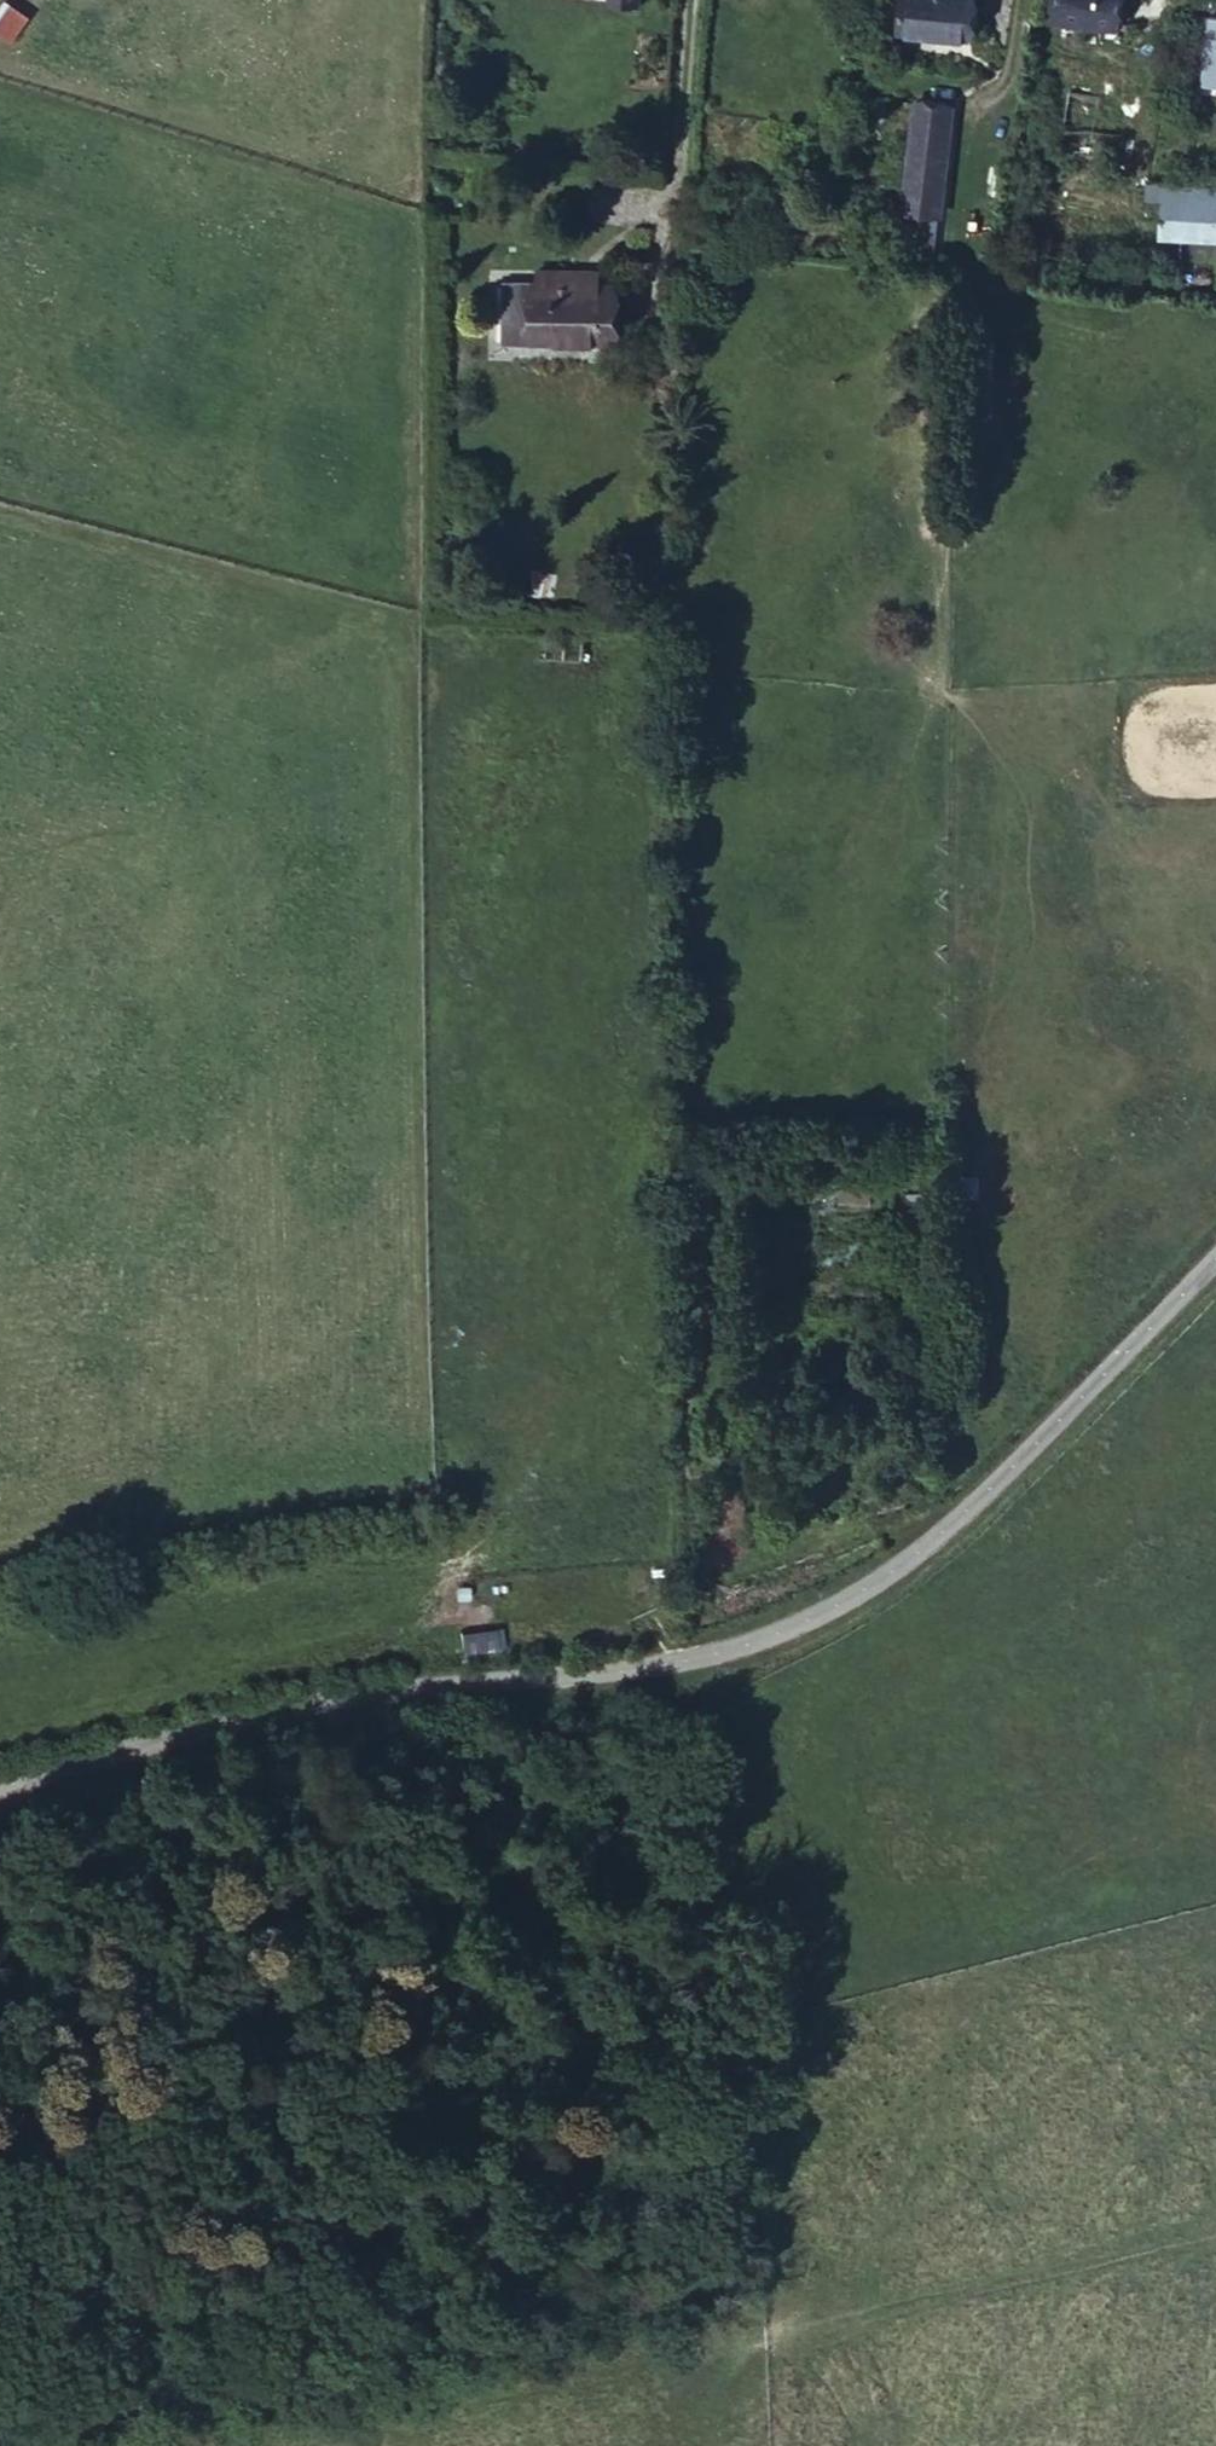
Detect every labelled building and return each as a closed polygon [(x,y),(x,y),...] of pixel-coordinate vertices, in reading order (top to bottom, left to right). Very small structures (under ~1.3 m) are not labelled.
[(958,18),(960,0),(890,0),(889,11),(958,18)] [(1047,21),(1118,25),(1120,0),(1048,0),(1047,21)] [(0,4),(0,33),(10,39),(25,16),(2,1),(0,4)] [(897,189),(934,193),(944,87),(907,83),(897,189)] [(1155,238),(1215,241),(1215,181),(1145,177),(1144,200),(1157,201),(1155,238)] [(523,295),(598,301),(602,249),(587,249),(588,232),(530,228),(531,244),(523,244),(523,295)]
